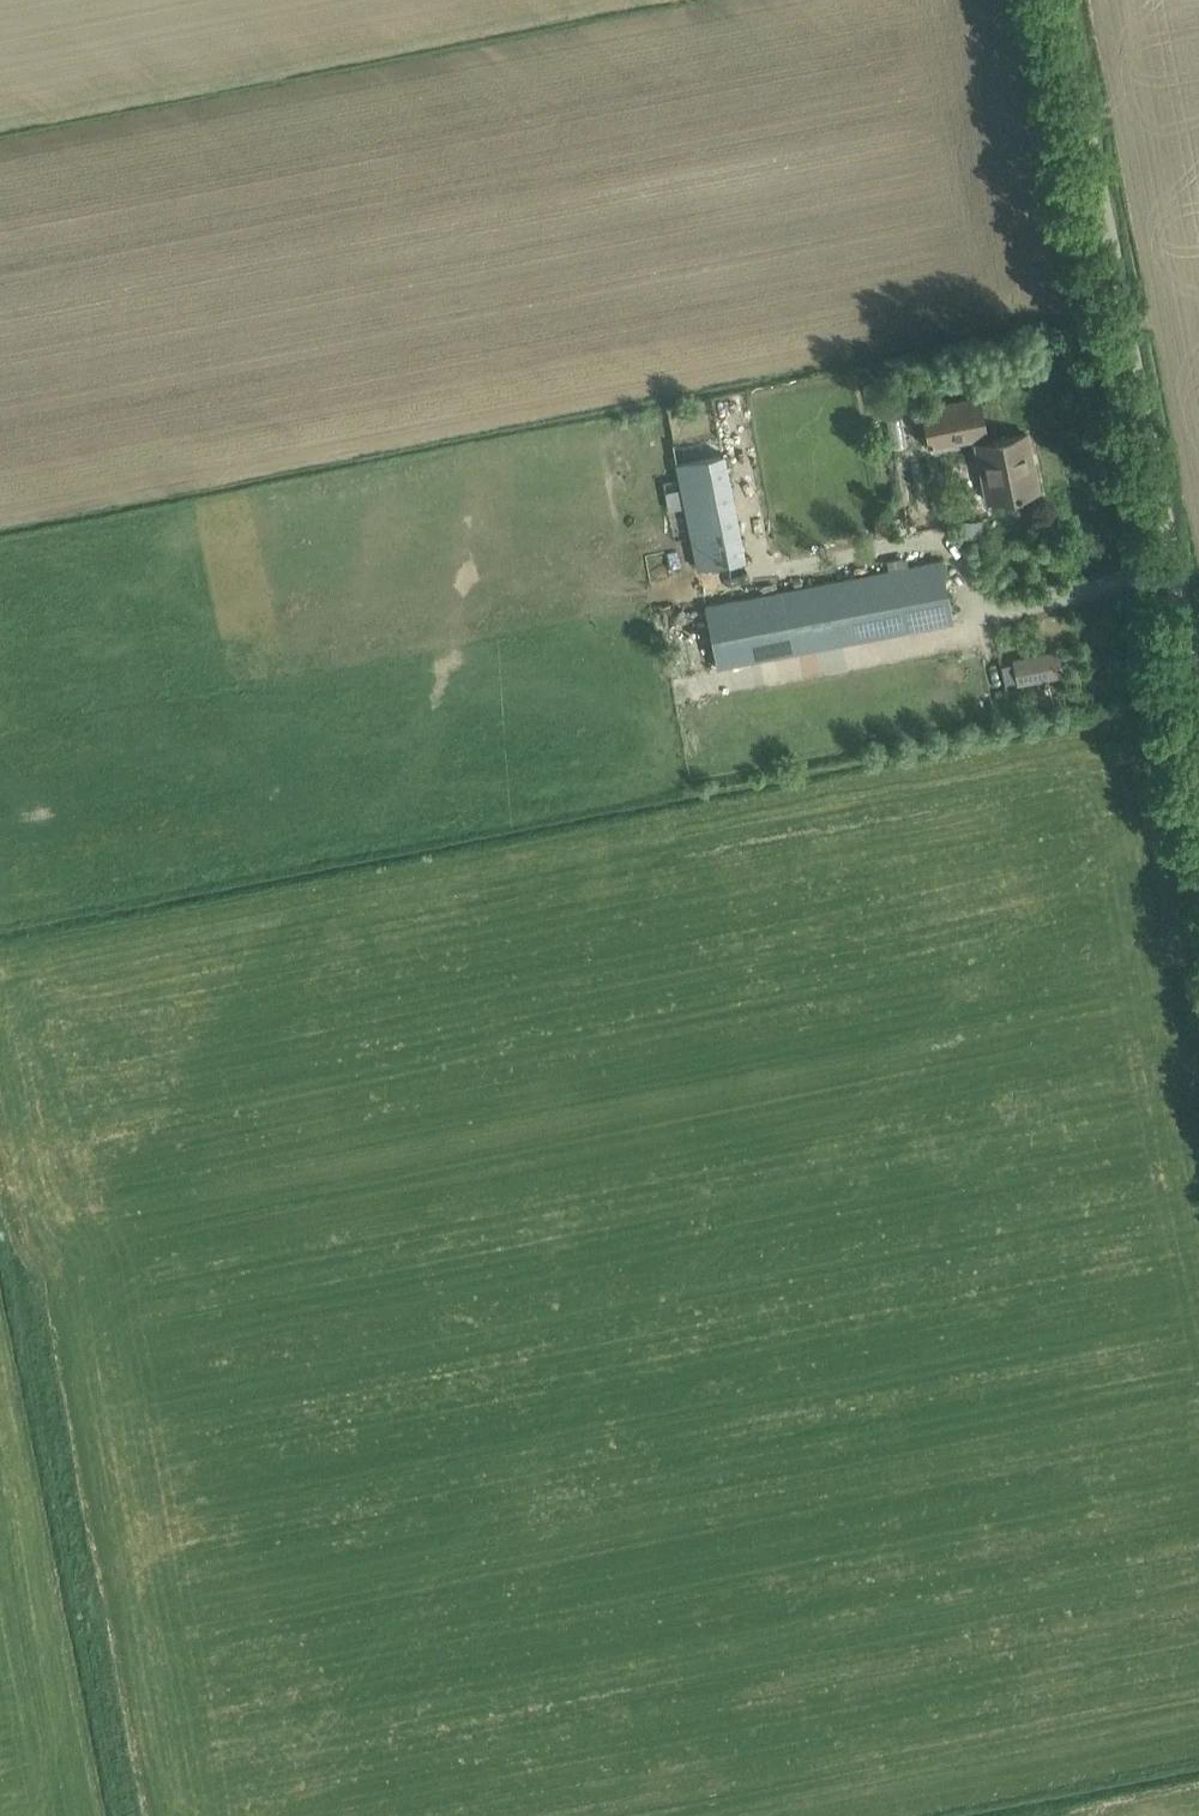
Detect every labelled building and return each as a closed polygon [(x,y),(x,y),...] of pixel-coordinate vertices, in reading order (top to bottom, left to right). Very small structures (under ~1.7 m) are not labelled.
[(974,438),(985,501),(1037,490),(1032,467),(1029,467),(1026,451),(1029,450),(1026,433),(985,441),(983,435),(986,434),(978,396),(922,408),(930,447),(974,438)] [(744,558),(723,453),(676,463),(697,568),(744,558)] [(1034,521),(1018,522),(1020,547),(1036,545),(1034,521)] [(704,607),(716,668),(952,620),(940,560),(704,607)] [(1055,649),(1012,657),(1016,679),(1017,683),(1060,674),(1055,649)]
